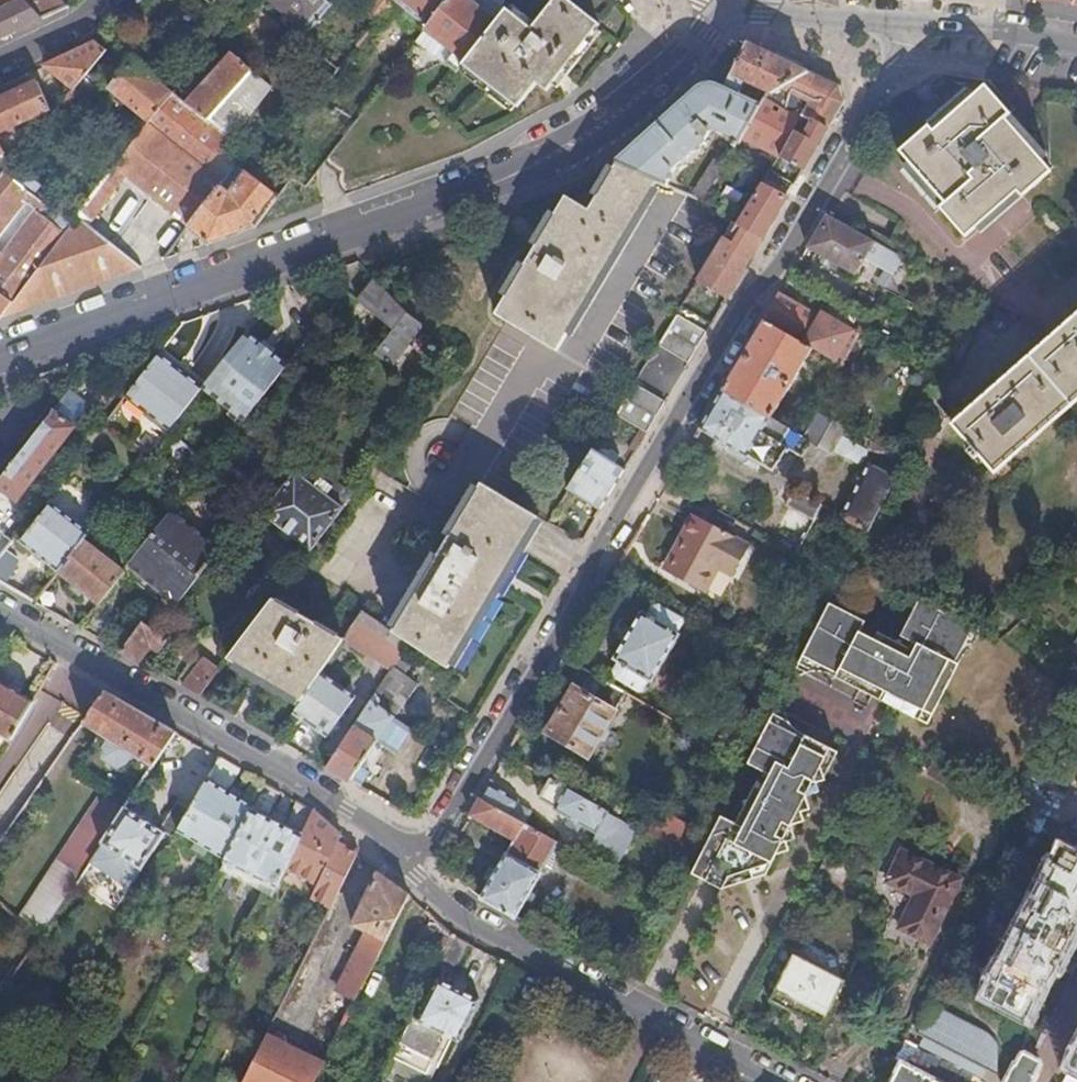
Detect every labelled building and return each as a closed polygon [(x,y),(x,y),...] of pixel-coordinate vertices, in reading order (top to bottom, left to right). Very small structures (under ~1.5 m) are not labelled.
[(15,31),(41,18),(23,0),(0,0),(0,38),(15,31)] [(41,18),(68,5),(62,0),(23,0),(41,18)] [(307,32),(330,4),(326,0),(271,0),(307,32)] [(495,22),(505,0),(485,0),(480,9),(468,0),(448,0),(429,25),(353,125),(325,163),(341,174),(341,182),(341,186),(343,190),(345,195),(362,189),(495,22)] [(459,155),(489,140),(532,118),(517,107),(537,82),(548,90),(601,24),(570,0),(554,0),(532,29),(507,9),(495,22),(362,189),(399,176),(459,155)] [(397,0),(429,25),(448,0),(397,0)] [(106,50),(95,42),(44,65),(74,89),(93,65),(106,50)] [(745,81),(770,94),(808,73),(780,60),(745,43),(722,89),(714,85),(709,84),(706,84),(703,86),(700,88),(694,93),(646,137),(618,163),(659,182),(668,186),(674,171),(706,142),(711,130),(735,142),(733,146),(737,148),(743,138),(759,108),(737,96),(745,81)] [(250,68),(230,51),(186,102),(206,118),(250,68)] [(173,91),(133,58),(109,88),(150,121),(173,91)] [(74,89),(57,110),(68,119),(104,74),(93,65),(74,89)] [(138,268),(116,250),(86,226),(125,174),(155,199),(189,225),(237,165),(250,151),(234,137),(274,86),(250,68),(206,118),(186,102),(173,91),(150,121),(149,122),(150,123),(73,224),(6,315),(138,268)] [(808,73),(770,94),(768,95),(759,108),(743,138),(779,157),(794,132),(802,136),(812,119),(827,128),(842,103),(837,87),(824,81),(808,73)] [(980,80),(894,154),(970,240),(1056,166),(981,81),(980,79),(980,80)] [(0,107),(0,144),(52,109),(35,84),(0,107)] [(790,174),(787,179),(794,184),(827,128),(812,119),(802,136),(794,132),(779,157),(774,165),(783,170),(790,174)] [(51,129),(37,146),(48,155),(62,138),(51,129)] [(704,202),(725,168),(711,160),(690,196),(702,201),(704,202)] [(659,182),(618,163),(590,208),(565,195),(496,313),(559,350),(659,182)] [(255,227),(277,197),(237,165),(189,225),(188,227),(209,244),(255,227)] [(781,176),(787,179),(790,174),(783,170),(781,176)] [(6,172),(0,179),(0,317),(6,315),(73,224),(6,172)] [(86,226),(116,250),(155,199),(125,174),(86,226)] [(786,198),(762,185),(738,225),(745,228),(762,237),(786,198)] [(894,273),(904,257),(826,215),(806,247),(856,274),(865,258),(894,273)] [(733,247),(724,241),(699,280),(727,297),(739,276),(762,237),(745,228),(733,247)] [(408,312),(375,278),(357,300),(394,329),(375,352),(393,367),(425,325),(408,312)] [(800,306),(779,294),(763,321),(805,345),(820,318),(817,317),(816,311),(805,304),(800,306)] [(820,318),(805,345),(811,348),(835,362),(841,366),(855,339),(850,336),(853,331),(822,314),(820,318)] [(706,333),(677,316),(659,345),(688,363),(706,333)] [(1052,338),(953,424),(974,446),(969,450),(977,459),(981,455),(997,473),(1076,403),(1076,316),(1052,338)] [(794,378),(811,348),(805,345),(763,321),(749,344),(721,391),(770,419),(791,383),(797,386),(800,381),(794,378)] [(953,424),(1052,338),(1050,335),(1047,332),(948,418),(951,421),(953,424)] [(131,390),(174,425),(203,387),(207,383),(164,348),(131,390)] [(243,420),(270,386),(230,353),(207,383),(203,387),(243,420)] [(665,403),(634,385),(616,414),(647,433),(665,403)] [(833,456),(835,452),(847,428),(817,412),(811,422),(802,437),(791,431),(770,419),(721,391),(699,429),(747,457),(748,457),(774,471),(787,447),(803,456),(810,444),(833,456)] [(53,410),(0,480),(0,489),(17,502),(74,427),(53,410)] [(802,437),(811,422),(799,416),(791,431),(802,437)] [(613,432),(607,428),(569,489),(601,510),(624,471),(599,455),(613,432)] [(864,461),(869,452),(874,442),(847,428),(835,452),(857,463),(864,461)] [(200,456),(179,439),(172,448),(172,453),(171,455),(187,468),(188,466),(194,464),(200,456)] [(874,442),(869,452),(882,459),(878,468),(869,464),(841,516),(869,530),(905,459),(874,442)] [(263,514),(309,551),(342,508),(295,472),(263,514)] [(538,517),(482,484),(471,502),(393,633),(409,644),(450,670),(528,533),(538,517)] [(816,521),(824,506),(795,490),(787,505),(816,521)] [(21,542),(58,572),(83,540),(97,522),(92,518),(83,528),(51,502),(21,542)] [(127,567),(175,605),(220,549),(172,511),(127,567)] [(684,540),(666,573),(705,594),(718,570),(732,578),(749,547),(692,516),(680,538),(684,540)] [(6,550),(13,541),(0,531),(0,557),(6,550)] [(98,604),(124,572),(83,540),(58,572),(98,604)] [(0,583),(18,559),(6,550),(0,557),(0,583)] [(904,710),(953,616),(851,565),(805,655),(839,673),(837,676),(868,692),(870,689),(875,691),(873,694),(875,695),(876,692),(883,689),(891,674),(898,677),(890,693),(892,699),(890,703),(892,704),(893,701),(898,703),(897,706),(904,710)] [(321,674),(343,642),(272,599),(226,659),(301,704),(321,674)] [(618,662),(613,670),(616,679),(637,692),(644,692),(650,682),(652,683),(681,635),(679,633),(685,623),(683,618),(659,604),(651,605),(646,614),(641,611),(613,659),(618,662)] [(357,621),(361,623),(404,652),(409,644),(393,633),(362,613),(357,621)] [(958,662),(976,626),(953,616),(904,710),(921,719),(926,710),(935,715),(961,664),(958,662)] [(149,646),(159,653),(168,640),(155,631),(141,622),(120,651),(138,662),(149,646)] [(404,652),(361,623),(348,643),(392,671),(394,668),(404,652)] [(590,755),(626,693),(563,657),(552,676),(573,688),(548,731),(590,755)] [(198,696),(217,671),(203,660),(182,687),(198,696)] [(394,668),(392,671),(327,770),(349,783),(378,741),(395,753),(411,729),(394,718),(418,684),(394,668)] [(301,704),(293,716),(327,739),(355,696),(321,674),(301,704)] [(9,746),(13,738),(34,702),(0,681),(0,741),(9,746)] [(134,753),(154,766),(176,732),(142,712),(107,692),(86,723),(110,738),(105,747),(105,757),(118,766),(127,762),(134,753)] [(807,738),(772,720),(750,763),(699,862),(694,872),(725,888),(731,875),(742,872),(737,858),(748,854),(752,868),(776,860),(779,853),(792,849),(790,840),(799,837),(794,824),(807,820),(804,811),(813,808),(809,795),(822,791),(820,782),(828,779),(824,766),(834,747),(808,734),(807,738)] [(222,758),(192,811),(180,833),(228,860),(255,806),(229,791),(241,769),(222,758)] [(952,771),(937,763),(928,778),(945,787),(952,771)] [(952,771),(945,787),(958,794),(966,779),(952,771)] [(610,811),(551,778),(540,798),(556,806),(555,808),(598,833),(592,843),(619,858),(630,838),(631,831),(626,827),(624,820),(615,816),(609,812),(610,811)] [(511,816),(517,804),(519,801),(489,783),(480,799),(511,816)] [(223,871),(273,896),(279,883),(315,811),(298,801),(286,825),(270,818),(282,793),(267,784),(255,806),(228,860),(223,871)] [(103,792),(19,917),(41,937),(102,844),(127,807),(103,792)] [(516,917),(545,864),(558,842),(524,824),(511,816),(480,799),(470,815),(513,839),(482,896),(516,917)] [(162,830),(127,807),(102,844),(144,871),(168,834),(176,839),(180,833),(192,811),(179,803),(162,830)] [(531,812),(517,804),(511,816),(524,824),(531,812)] [(694,827),(660,809),(648,831),(682,850),(694,827)] [(315,811),(279,883),(310,899),(330,861),(336,864),(345,847),(339,843),(342,836),(335,829),(315,811)] [(558,842),(545,864),(552,868),(561,853),(566,856),(570,849),(558,842)] [(1076,928),(1076,853),(1063,845),(1052,865),(1044,870),(1045,879),(1003,961),(994,967),(995,976),(984,996),(1030,1019),(1076,928)] [(699,862),(681,852),(674,865),(692,875),(694,872),(699,862)] [(901,852),(887,881),(896,886),(910,856),(901,852)] [(960,877),(910,856),(896,886),(915,894),(900,927),(930,941),(960,877)] [(354,924),(369,932),(386,940),(409,894),(382,874),(380,873),(354,924)] [(418,939),(445,953),(455,934),(454,933),(431,913),(418,939)] [(386,940),(369,932),(339,990),(357,998),(386,940)] [(455,934),(445,953),(439,965),(451,972),(454,972),(456,970),(471,942),(455,934)] [(845,981),(796,955),(772,1000),(821,1026),(845,981)] [(418,1019),(413,1016),(393,1057),(427,1075),(434,1060),(441,1064),(453,1038),(460,1042),(481,1000),(439,979),(418,1019)] [(245,1081),(316,1081),(347,1018),(330,1009),(308,1053),(269,1034),(245,1081)] [(988,1042),(935,1014),(927,1029),(981,1057),(988,1042)] [(1038,1074),(1036,1073),(1042,1062),(1041,1059),(1026,1051),(1023,1052),(1017,1063),(1016,1062),(1005,1081),(1034,1081),(1038,1074)] [(902,1060),(890,1081),(944,1081),(902,1060)] [(224,1073),(220,1081),(238,1081),(239,1080),(224,1073)]
